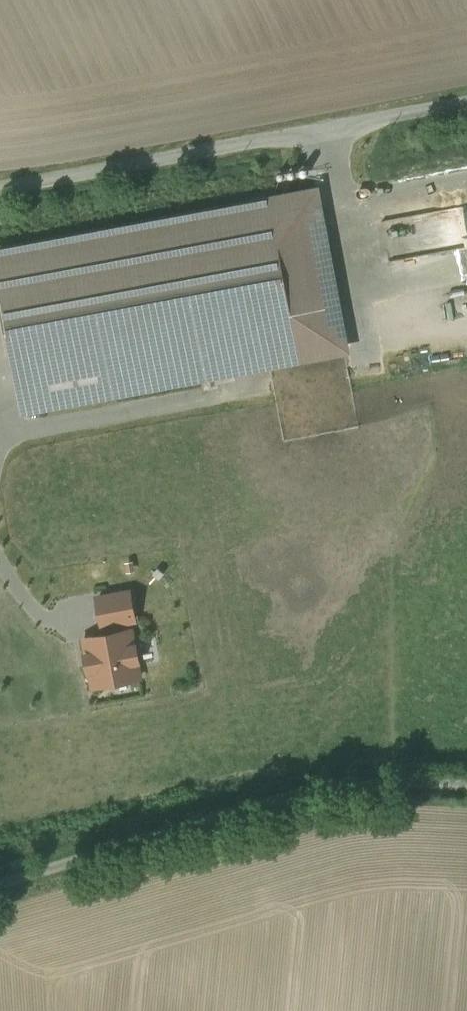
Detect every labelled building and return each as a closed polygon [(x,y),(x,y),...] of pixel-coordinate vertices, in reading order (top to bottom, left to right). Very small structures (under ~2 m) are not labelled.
[(0,253),(0,283),(24,409),(344,349),(315,193),(0,253)] [(391,213),(396,252),(466,243),(466,203),(391,213)] [(86,637),(95,686),(139,677),(130,629),(86,637)]
